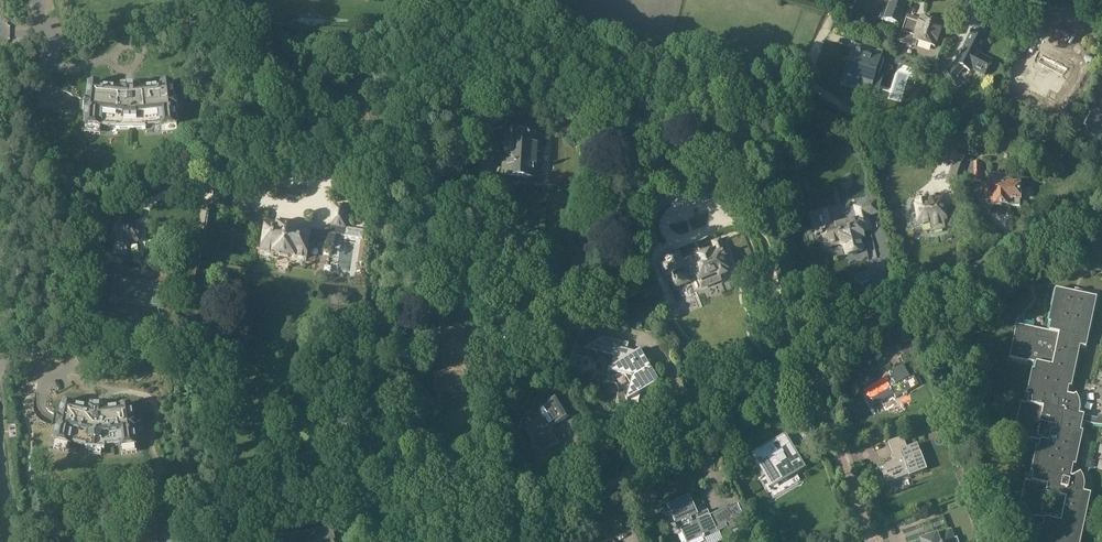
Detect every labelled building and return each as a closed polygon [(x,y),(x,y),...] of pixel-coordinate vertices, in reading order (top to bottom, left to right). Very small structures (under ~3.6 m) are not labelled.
[(890,2),(883,19),(900,25),(909,0),(892,0),(892,2),(890,2)] [(913,45),(915,39),(935,46),(943,24),(922,17),(920,23),(906,18),(902,32),(906,33),(903,41),(913,45)] [(964,69),(970,73),(972,70),(984,77),(993,60),(980,54),(987,40),(972,32),(955,65),(951,70),(950,69),(942,75),(955,92),(963,86),(956,78),(964,69)] [(891,49),(900,53),(901,50),(900,46),(893,43),(891,49)] [(861,52),(852,50),(845,74),(863,80),(860,88),(870,91),(880,57),(871,54),(870,57),(860,54),(861,52)] [(894,62),(900,65),(904,56),(898,53),(894,62)] [(1036,60),(1029,77),(1043,83),(1045,78),(1051,80),(1059,64),(1046,57),(1043,64),(1036,60)] [(1014,63),(1005,80),(1016,86),(1025,68),(1014,63)] [(85,126),(101,127),(101,126),(116,127),(116,129),(146,129),(146,127),(161,126),(161,127),(177,125),(176,111),(177,111),(177,110),(176,99),(174,99),(173,83),(170,83),(170,82),(164,83),(164,84),(161,84),(162,87),(156,87),(149,88),(140,89),(140,86),(122,86),(122,89),(113,88),(106,88),(100,87),(100,84),(99,84),(98,83),(92,82),(91,83),(89,83),(88,100),(86,99),(86,100),(85,111),(86,111),(85,126)] [(1098,138),(1101,134),(1101,116),(1100,115),(1101,112),(1087,105),(1071,134),(1079,138),(1097,146),(1100,140),(1098,138)] [(512,125),(490,124),(489,137),(502,138),(502,144),(505,144),(504,151),(510,151),(510,160),(504,159),(503,176),(539,179),(540,162),(535,162),(536,153),(541,153),(542,137),(524,135),(524,131),(521,128),(513,127),(512,125)] [(930,126),(923,124),(921,131),(928,133),(930,126)] [(466,143),(466,129),(453,129),(453,144),(466,143)] [(980,151),(985,152),(989,136),(987,135),(981,133),(979,140),(975,151),(980,153),(980,151)] [(967,153),(955,149),(951,161),(963,165),(967,153)] [(982,182),(981,162),(972,162),(973,182),(982,182)] [(955,163),(953,169),(965,173),(967,168),(966,167),(955,163)] [(1020,184),(1008,184),(1007,180),(1000,180),(1001,184),(985,185),(985,195),(992,195),(992,206),(1008,205),(1008,207),(1020,206),(1020,184)] [(719,194),(731,195),(731,187),(719,186),(719,194)] [(753,192),(753,203),(761,203),(762,192),(753,192)] [(915,205),(911,206),(912,215),(915,214),(917,225),(918,225),(918,227),(930,225),(931,233),(945,230),(944,223),(947,222),(943,198),(915,203),(915,205)] [(869,218),(880,215),(876,200),(853,206),(856,218),(832,224),(827,208),(809,213),(815,236),(820,235),(821,238),(822,238),(825,250),(839,246),(843,248),(845,257),(865,252),(862,240),(866,239),(864,233),(868,232),(872,231),(869,218)] [(329,233),(310,230),(308,243),(334,247),(335,234),(362,239),(364,231),(345,228),(348,208),(333,206),(329,233)] [(306,259),(308,243),(310,230),(266,223),(262,252),(306,259)] [(121,226),(117,250),(127,251),(129,239),(138,241),(140,228),(121,226)] [(665,257),(673,276),(686,270),(685,269),(693,265),(695,269),(692,270),(694,276),(697,275),(700,281),(701,281),(705,288),(721,282),(719,277),(726,274),(725,271),(728,269),(724,259),(727,258),(720,240),(714,243),(716,248),(682,263),(678,252),(665,257)] [(663,296),(659,285),(651,288),(653,294),(650,295),(652,300),(663,296)] [(1027,404),(1021,402),(1014,436),(1033,440),(1040,441),(1039,449),(1036,448),(1031,473),(1033,474),(1032,481),(1025,480),(1018,514),(1037,518),(1045,519),(1043,527),(1041,526),(1037,541),(1081,541),(1091,494),(1084,493),(1084,490),(1086,491),(1086,486),(1086,484),(1086,481),(1085,478),(1084,475),(1082,476),(1081,474),(1081,473),(1073,477),(1071,477),(1074,466),(1076,466),(1083,433),(1081,432),(1083,422),(1101,427),(1101,416),(1099,415),(1098,419),(1084,416),(1085,416),(1079,415),(1080,413),(1082,413),(1082,409),(1082,406),(1081,403),(1080,399),(1079,397),(1078,398),(1077,396),(1076,395),(1074,396),(1068,395),(1069,388),(1071,388),(1080,347),(1086,348),(1097,298),(1055,289),(1048,323),(1051,323),(1049,331),(1017,324),(1010,358),(1029,362),(1029,361),(1036,363),(1035,371),(1032,370),(1027,395),(1029,396),(1027,404)] [(509,326),(515,327),(515,319),(496,319),(496,326),(502,326),(501,331),(509,332),(509,326)] [(469,329),(443,330),(443,374),(435,374),(435,392),(467,392),(467,377),(469,377),(469,372),(464,372),(464,342),(469,342),(469,329)] [(582,349),(614,357),(611,369),(608,371),(610,374),(607,382),(616,384),(619,389),(617,398),(625,400),(627,403),(630,401),(639,403),(641,395),(646,391),(655,393),(657,385),(659,383),(653,373),(653,368),(650,368),(649,367),(650,363),(647,363),(640,351),(638,353),(627,350),(629,344),(602,337),(582,349)] [(883,380),(863,391),(867,397),(868,396),(874,406),(894,395),(896,399),(919,386),(913,375),(910,377),(903,365),(888,374),(889,375),(882,379),(883,380)] [(524,427),(531,438),(531,449),(537,449),(541,455),(560,443),(551,428),(571,416),(570,415),(568,416),(557,398),(538,409),(538,419),(524,427)] [(63,402),(54,442),(55,442),(70,445),(71,446),(71,443),(86,447),(86,449),(89,449),(101,449),(105,450),(105,447),(120,445),(121,448),(136,446),(137,446),(132,405),(120,406),(120,408),(107,410),(107,406),(88,405),(88,409),(75,406),(75,404),(63,402)] [(921,453),(917,444),(907,448),(903,436),(888,442),(895,461),(879,467),(881,474),(883,474),(886,484),(909,476),(909,477),(927,470),(921,453)] [(785,437),(755,455),(773,486),(803,467),(785,437)] [(970,488),(966,478),(959,481),(962,491),(970,488)] [(678,530),(681,529),(686,541),(693,541),(703,537),(705,541),(707,541),(719,536),(715,527),(722,524),(723,528),(726,527),(728,531),(746,523),(742,515),(743,514),(738,503),(710,516),(708,511),(698,515),(689,496),(667,506),(678,530)] [(216,520),(211,510),(205,513),(211,523),(216,520)] [(333,541),(336,541),(333,528),(276,539),(277,541),(334,541),(333,541)] [(954,541),(950,532),(937,537),(936,537),(923,541),(951,541),(954,541)]
